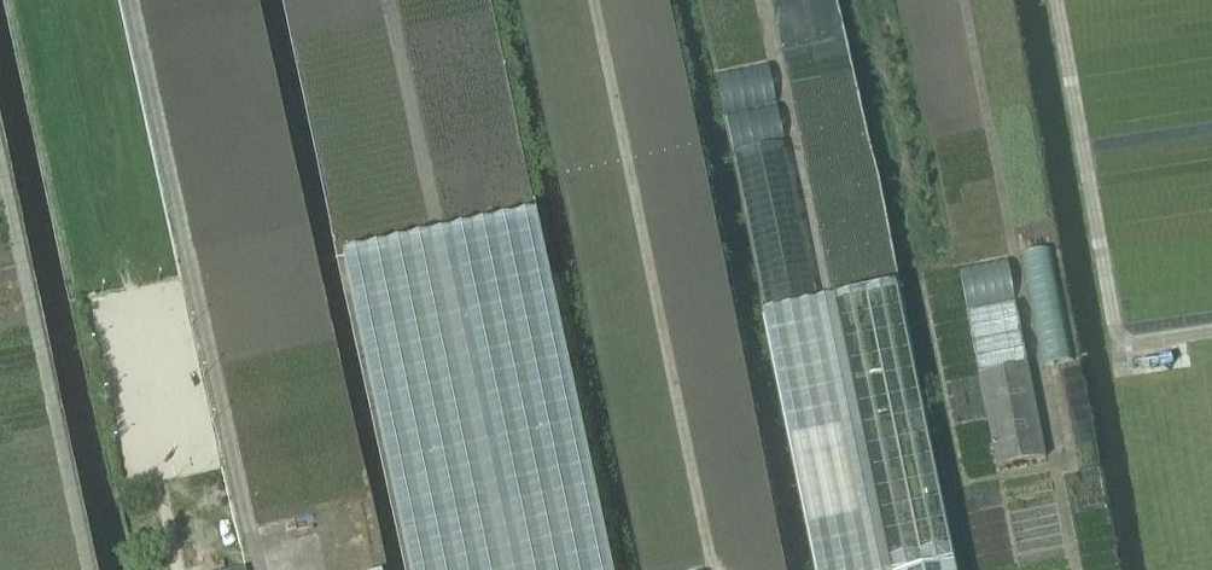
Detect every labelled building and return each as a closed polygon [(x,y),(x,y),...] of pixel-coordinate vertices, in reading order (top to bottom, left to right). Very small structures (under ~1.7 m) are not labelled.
[(534,214),(342,255),(410,569),(611,569),(534,214)] [(816,569),(931,569),(952,566),(954,565),(895,287),(761,315),(816,569)] [(1028,368),(1015,306),(968,315),(980,377),(997,466),(1045,457),(1028,368)]
